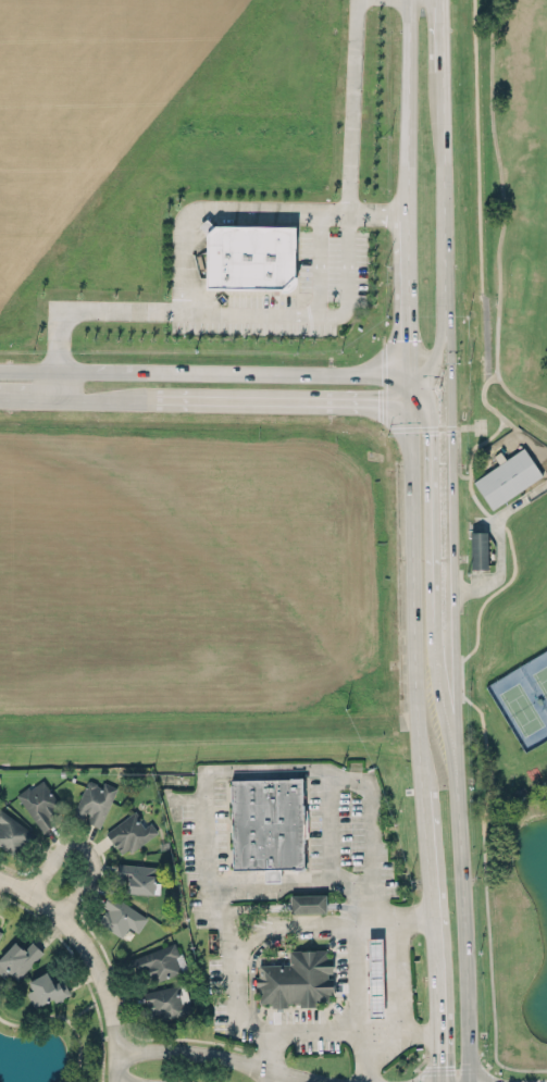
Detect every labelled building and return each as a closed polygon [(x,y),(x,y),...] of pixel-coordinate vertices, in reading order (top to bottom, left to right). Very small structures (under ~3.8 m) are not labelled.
[(294,221),(201,222),(202,291),(285,290),(295,279),(294,221)] [(473,480),(491,509),(542,476),(524,447),(473,480)] [(488,569),(487,531),(469,531),(470,569),(488,569)] [(87,779),(90,778),(96,781),(96,783),(101,785),(103,780),(116,785),(99,825),(86,820),(89,811),(86,809),(83,817),(73,812),(87,779)] [(229,780),(231,870),(304,869),(303,779),(229,780)] [(15,793),(42,831),(57,821),(51,814),(57,810),(53,806),(58,803),(42,780),(29,788),(27,785),(15,793)] [(17,857),(0,844),(0,808),(35,833),(17,857)] [(105,833),(123,856),(157,831),(150,822),(145,826),(133,811),(105,833)] [(119,861),(156,865),(152,891),(128,888),(129,879),(116,878),(119,861)] [(138,932),(147,915),(107,894),(101,906),(105,908),(98,923),(122,936),(127,926),(138,932)] [(290,895),(290,912),(326,912),(325,894),(290,895)] [(43,950),(33,940),(26,946),(22,943),(21,944),(15,937),(0,953),(0,972),(3,975),(10,970),(11,972),(16,978),(43,950)] [(384,1016),(382,937),(368,937),(369,1017),(384,1016)] [(130,957),(174,941),(178,954),(174,955),(181,971),(156,980),(153,974),(147,978),(142,968),(136,971),(130,957)] [(332,994),(332,978),(326,978),(326,972),(332,972),(331,957),(326,957),(326,949),(287,950),(288,963),(259,965),(260,1003),(271,1003),(271,1007),(286,1006),(286,1002),(297,1002),(298,1006),(314,1006),(314,1002),(327,1000),(327,994),(332,994)] [(28,978),(29,980),(29,983),(30,985),(33,984),(34,986),(26,991),(34,1005),(52,995),(54,999),(71,992),(63,977),(60,979),(59,978),(53,980),(51,977),(53,974),(50,968),(47,970),(46,968),(28,978)] [(145,991),(179,983),(183,1000),(189,999),(192,1011),(158,1019),(157,1015),(150,1016),(145,991)]
